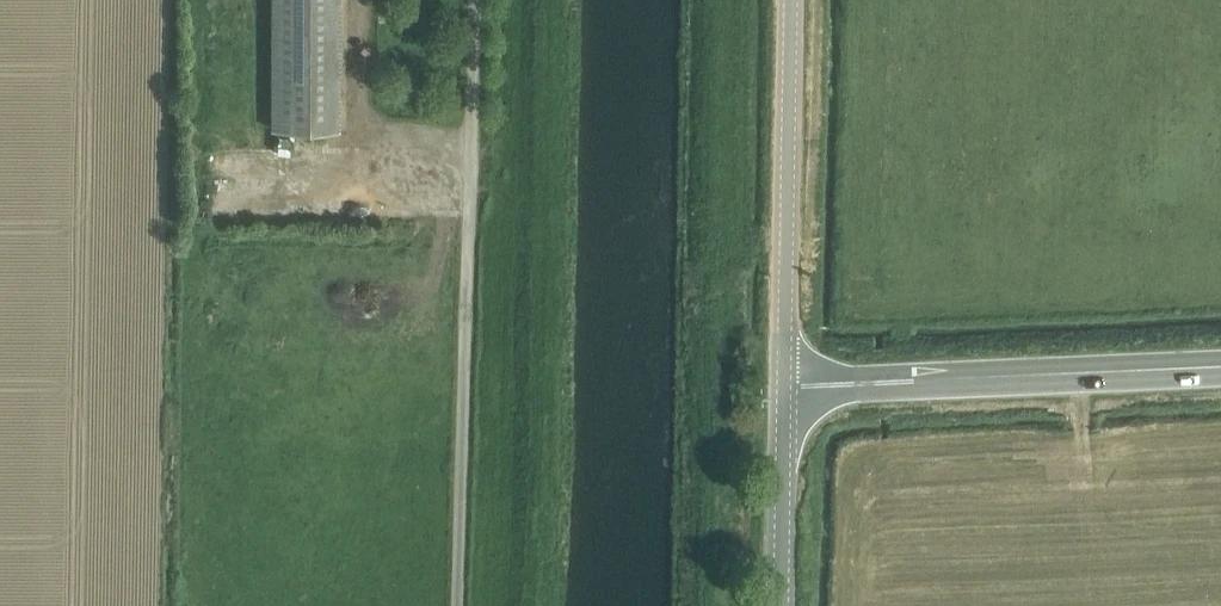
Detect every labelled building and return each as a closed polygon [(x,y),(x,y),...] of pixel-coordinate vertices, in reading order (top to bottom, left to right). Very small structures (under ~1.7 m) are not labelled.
[(307,128),(331,128),(331,0),(274,0),(273,128),(307,128)] [(290,180),(289,150),(216,152),(217,182),(290,180)]
